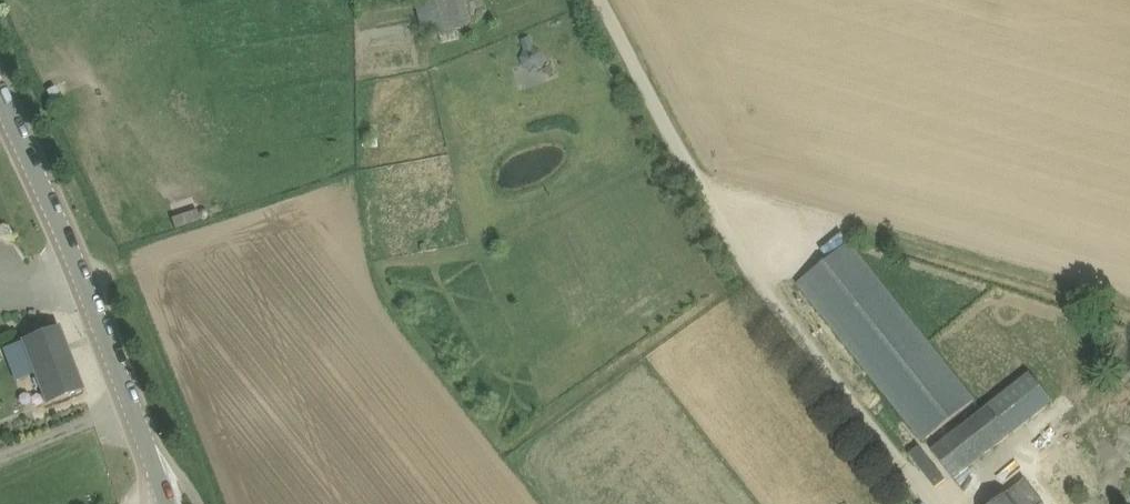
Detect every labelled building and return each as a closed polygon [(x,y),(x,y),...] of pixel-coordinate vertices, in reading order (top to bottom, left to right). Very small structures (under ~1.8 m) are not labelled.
[(456,0),(414,0),(423,36),(462,27),(456,0)] [(529,37),(521,39),(524,50),(520,59),(523,67),(531,71),(539,68),(544,59),(541,51),(533,47),(529,37)] [(798,282),(924,440),(975,400),(849,242),(812,271),(806,264),(797,270),(803,278),(798,282)] [(82,389),(58,327),(22,341),(46,403),(82,389)] [(971,465),(994,447),(1011,434),(1012,435),(1055,401),(1031,371),(988,404),(989,406),(932,450),(969,497),(986,484),(971,465)] [(1046,503),(1026,478),(1009,492),(993,503),(1046,503)]
